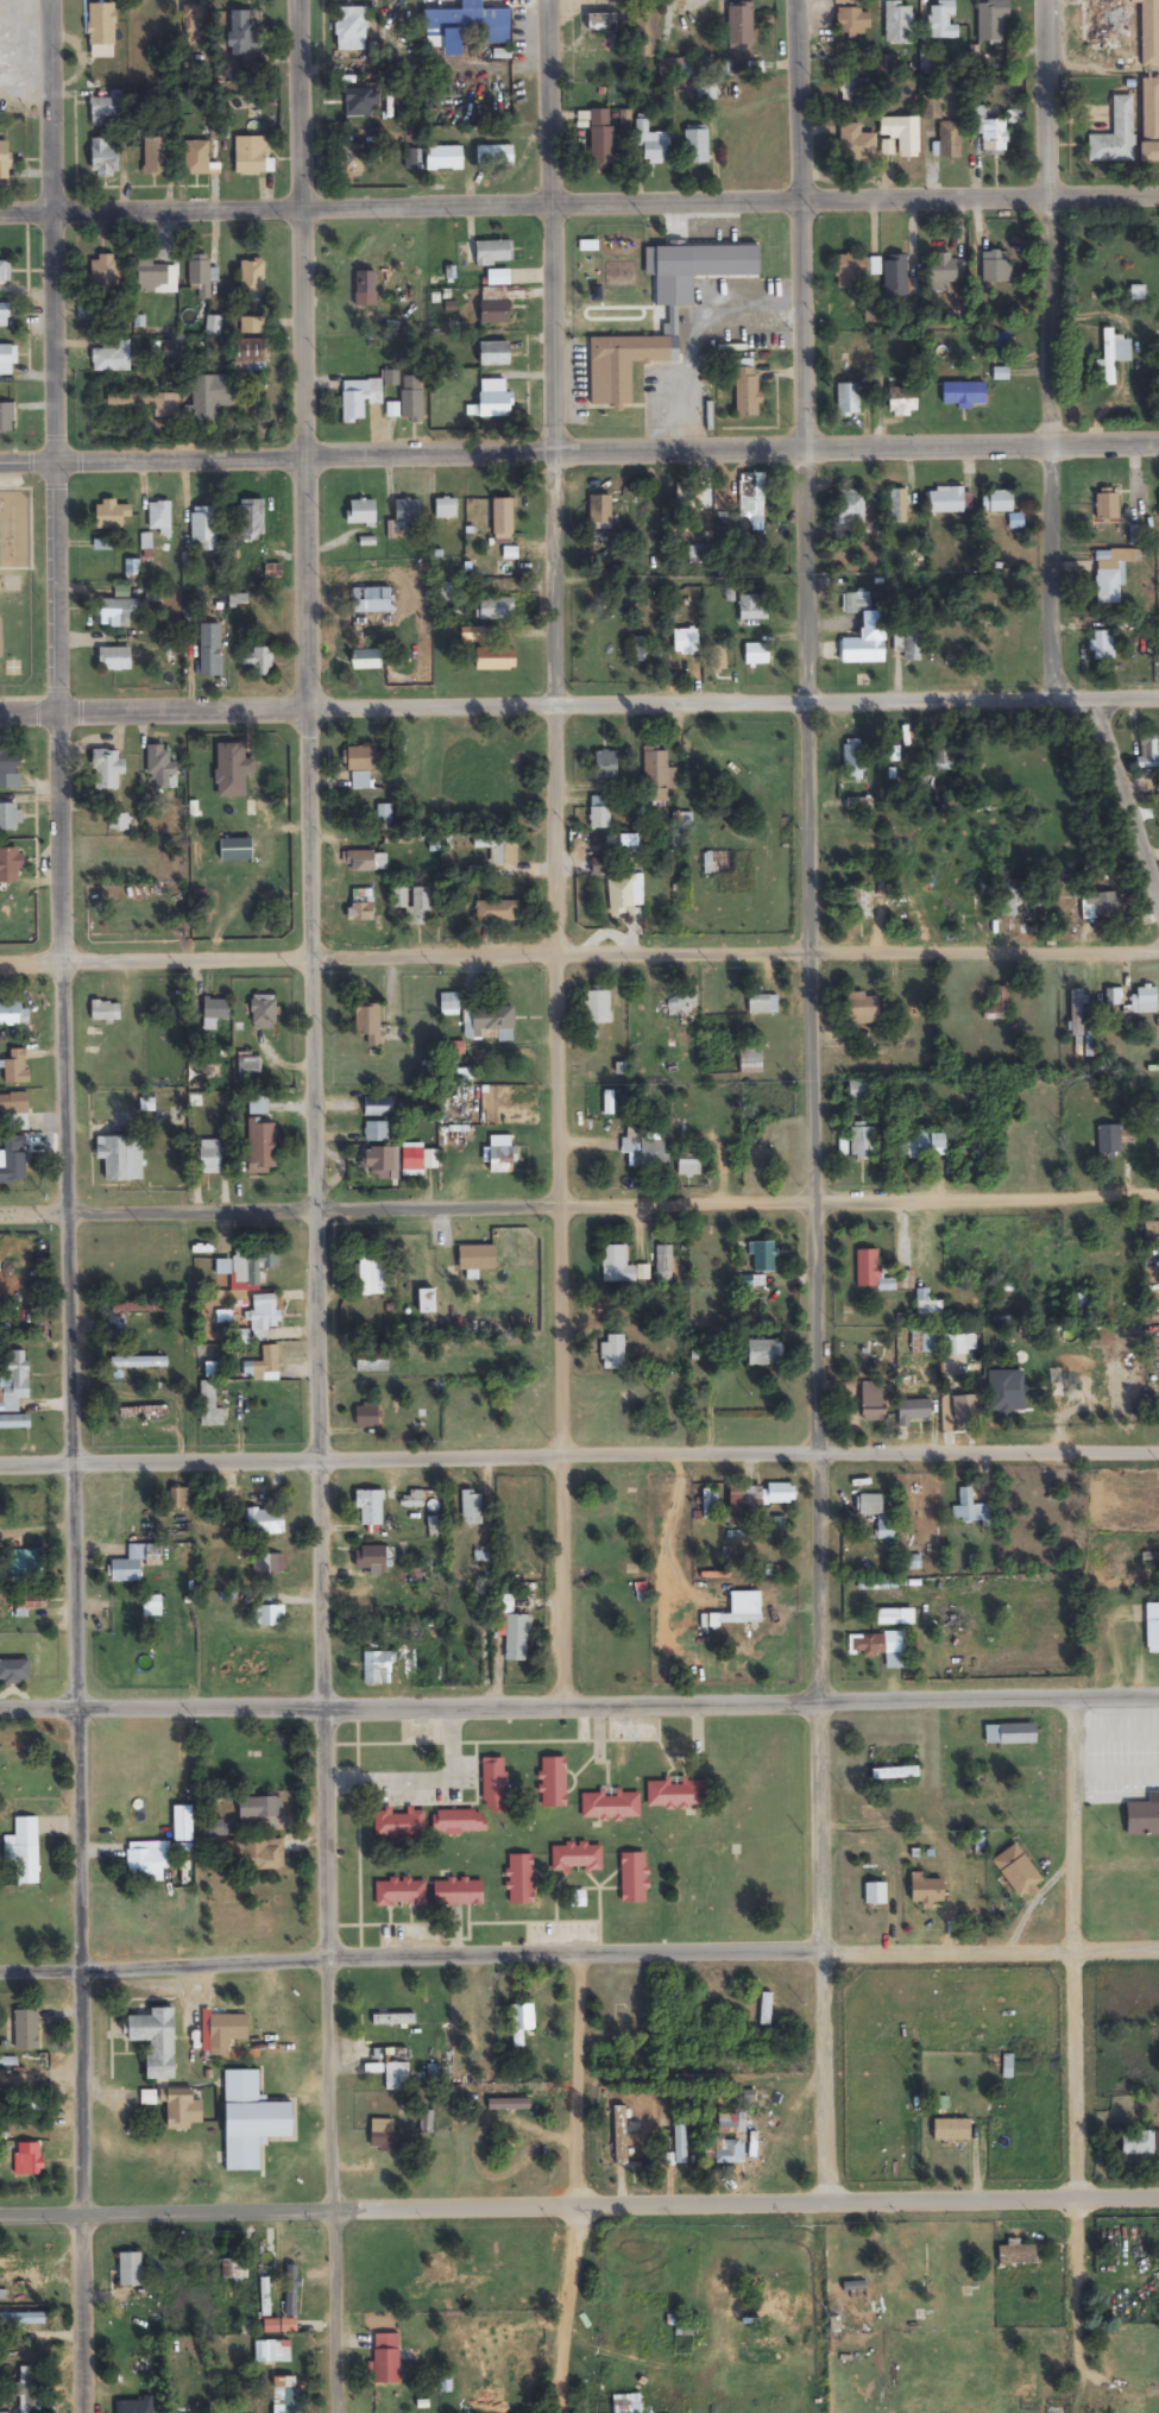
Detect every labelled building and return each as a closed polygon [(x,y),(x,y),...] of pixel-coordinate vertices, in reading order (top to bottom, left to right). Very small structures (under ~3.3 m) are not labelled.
[(482,10),(481,0),(462,0),(462,10),(424,11),(424,32),(477,32),(477,44),(511,44),(510,9),(482,10)] [(882,46),(882,0),(913,0),(913,46),(882,46)] [(925,42),(923,0),(961,0),(963,39),(925,42)] [(977,46),(974,0),(1012,0),(1015,43),(977,46)] [(1086,42),(1100,42),(1100,48),(1119,48),(1119,43),(1130,43),(1129,3),(1141,3),(1141,68),(1158,68),(1158,0),(1086,0),(1086,42)] [(753,3),(728,3),(729,49),(753,49),(753,3)] [(115,4),(90,4),(90,58),(115,58),(115,4)] [(205,6),(184,6),(184,43),(205,43),(205,6)] [(365,51),(365,8),(336,8),(336,51),(365,51)] [(837,35),(870,35),(870,8),(837,8),(837,35)] [(254,58),(254,11),(231,11),(231,58),(254,58)] [(615,14),(588,14),(588,32),(615,32),(615,14)] [(935,55),(920,55),(920,73),(935,73),(935,55)] [(659,59),(659,78),(698,78),(698,59),(659,59)] [(1142,163),(1158,163),(1158,79),(1142,79),(1142,163)] [(867,80),(841,80),(841,108),(867,108),(867,80)] [(345,117),(379,117),(379,90),(345,90),(345,117)] [(1088,163),(1133,163),(1133,96),(1113,96),(1113,136),(1088,136),(1088,163)] [(91,99),(91,121),(124,121),(124,99),(91,99)] [(985,107),(967,107),(967,135),(983,135),(983,157),(1006,157),(1006,121),(985,121),(985,107)] [(613,171),(613,110),(591,110),(591,171),(613,171)] [(918,118),(880,118),(880,139),(899,139),(899,159),(918,159),(918,118)] [(644,148),(644,165),(670,165),(669,133),(647,134),(647,122),(637,122),(637,148),(644,148)] [(840,161),(876,161),(876,135),(861,135),(861,124),(840,124),(840,161)] [(940,160),(961,160),(961,124),(940,124),(940,160)] [(708,165),(708,128),(685,129),(685,165),(708,165)] [(268,175),(268,138),(235,138),(235,175),(268,175)] [(145,139),(145,177),(168,177),(168,139),(145,139)] [(92,178),(119,178),(119,147),(108,147),(108,140),(92,140),(92,178)] [(10,180),(10,142),(0,142),(0,180),(10,180)] [(209,175),(209,142),(185,142),(185,175),(209,175)] [(421,146),(405,145),(404,173),(420,174),(421,146)] [(507,168),(507,147),(477,147),(477,168),(507,168)] [(427,148),(427,171),(463,171),(463,148),(427,148)] [(512,242),(475,242),(475,266),(512,266),(512,242)] [(983,253),(983,283),(1011,283),(1011,253),(983,253)] [(957,255),(929,255),(929,282),(957,282),(957,255)] [(836,289),(866,289),(866,256),(836,256),(836,289)] [(115,257),(92,257),(92,292),(115,292),(115,257)] [(908,257),(884,257),(884,297),(908,297),(908,257)] [(11,285),(0,285),(0,258),(11,258),(11,285)] [(210,300),(209,259),(189,259),(189,287),(198,287),(199,301),(210,300)] [(242,296),(264,296),(264,261),(242,261),(242,296)] [(176,264),(138,264),(138,294),(176,294),(176,264)] [(487,271),(487,286),(510,286),(510,271),(487,271)] [(355,307),(376,307),(376,273),(355,273),(355,307)] [(481,324),(511,324),(511,302),(496,302),(496,292),(481,292),(481,324)] [(11,329),(0,329),(0,302),(12,302),(11,329)] [(221,337),(221,317),(207,317),(207,337),(221,337)] [(265,319),(241,318),(240,335),(265,336),(265,319)] [(1131,363),(1131,341),(1114,341),(1114,329),(1103,329),(1104,386),(1116,386),(1116,363),(1131,363)] [(590,339),(591,407),(632,406),(631,364),(671,364),(671,338),(590,339)] [(238,340),(238,365),(265,365),(265,340),(238,340)] [(480,367),(510,367),(510,343),(480,343),(480,367)] [(17,378),(0,377),(0,344),(17,345),(17,378)] [(130,373),(130,344),(92,344),(92,373),(130,373)] [(736,418),(758,418),(758,369),(736,369),(736,418)] [(193,378),(192,428),(217,428),(217,403),(232,403),(232,378),(193,378)] [(423,422),(423,378),(402,378),(402,422),(423,422)] [(382,406),(382,381),(342,381),(342,424),(364,424),(364,406),(382,406)] [(512,393),(506,393),(506,381),(480,381),(480,418),(512,418),(512,393)] [(987,406),(987,383),(943,383),(943,406),(987,406)] [(838,385),(838,417),(859,417),(859,385),(838,385)] [(889,389),(889,418),(917,418),(917,389),(889,389)] [(155,406),(155,417),(170,417),(170,408),(166,408),(166,395),(108,395),(108,407),(155,406)] [(14,435),(0,434),(0,401),(15,402),(14,435)] [(764,475),(740,474),(739,524),(764,524),(764,475)] [(930,489),(930,515),(964,515),(964,489),(930,489)] [(888,490),(888,524),(906,524),(906,490),(888,490)] [(863,526),(864,492),(839,491),(838,525),(863,526)] [(989,513),(1013,513),(1013,492),(989,492),(989,513)] [(1097,522),(1119,522),(1119,492),(1097,492),(1097,522)] [(702,493),(677,493),(677,512),(702,512),(702,493)] [(590,525),(612,525),(612,497),(590,497),(590,525)] [(635,538),(653,538),(653,499),(635,499),(635,538)] [(420,500),(395,500),(395,538),(396,538),(396,524),(420,524),(420,500)] [(457,520),(457,500),(435,500),(435,520),(457,520)] [(493,500),(493,540),(513,540),(513,500),(493,500)] [(264,501),(239,501),(239,542),(264,542),(264,501)] [(376,525),(376,501),(348,501),(348,525),(376,525)] [(123,529),(123,519),(131,519),(131,506),(117,506),(117,502),(96,502),(96,529),(123,529)] [(149,503),(149,531),(160,531),(160,538),(171,538),(171,503),(149,503)] [(193,551),(217,551),(217,508),(193,508),(193,551)] [(1023,529),(1023,516),(1010,516),(1010,529),(1023,529)] [(706,547),(689,547),(689,565),(707,565),(706,547)] [(1096,604),(1122,605),(1122,554),(1097,554),(1096,604)] [(139,561),(125,561),(125,581),(139,581),(139,561)] [(94,627),(131,629),(132,614),(139,614),(139,600),(128,599),(129,588),(115,587),(115,601),(96,600),(94,627)] [(390,589),(351,589),(351,614),(390,614),(390,589)] [(863,614),(863,640),(841,640),(841,663),(885,663),(885,614),(870,614),(870,594),(842,594),(842,614),(863,614)] [(768,622),(768,597),(739,597),(739,622),(768,622)] [(480,621),(512,621),(512,599),(480,599),(480,621)] [(462,640),(480,640),(480,630),(462,630),(462,640)] [(698,656),(698,630),(674,630),(674,656),(698,656)] [(904,662),(922,662),(922,632),(904,632),(904,662)] [(1114,662),(1114,632),(1092,632),(1092,662),(1114,662)] [(635,663),(647,663),(647,639),(635,639),(635,663)] [(745,666),(769,666),(769,645),(745,645),(745,666)] [(131,671),(131,648),(100,648),(100,671),(131,671)] [(222,677),(222,649),(200,649),(200,677),(222,677)] [(711,671),(726,671),(726,649),(711,649),(711,671)] [(272,678),(272,650),(244,650),(244,666),(254,666),(254,678),(272,678)] [(516,651),(476,650),(476,671),(516,672),(516,651)] [(383,652),(352,652),(352,670),(383,670),(383,652)] [(1138,736),(1138,768),(1158,768),(1158,756),(1157,756),(1157,736),(1138,736)] [(933,770),(954,770),(954,737),(933,737),(933,770)] [(863,740),(844,740),(844,779),(863,779),(863,740)] [(216,744),(217,798),(246,798),(246,774),(256,774),(256,759),(245,759),(245,744),(216,744)] [(176,762),(167,762),(167,745),(147,745),(147,779),(155,779),(155,789),(176,789),(176,762)] [(645,806),(671,805),(670,769),(668,769),(667,747),(644,747),(645,806)] [(348,773),(352,773),(352,790),(369,790),(369,773),(373,773),(373,748),(348,748),(348,773)] [(6,788),(6,773),(17,773),(16,750),(0,751),(0,788),(6,788)] [(118,774),(123,774),(123,751),(94,751),(94,790),(118,790),(118,774)] [(595,779),(618,779),(618,751),(595,751),(595,779)] [(22,831),(22,803),(0,803),(0,831),(22,831)] [(391,805),(377,805),(377,830),(391,830),(391,805)] [(590,829),(610,829),(610,807),(590,807),(590,829)] [(109,831),(129,831),(129,813),(109,813),(109,831)] [(503,873),(516,873),(517,840),(489,840),(489,866),(503,866),(503,873)] [(24,875),(24,849),(0,849),(0,875),(24,875)] [(349,872),(381,872),(381,852),(349,852),(349,872)] [(610,874),(610,858),(593,858),(593,874),(610,874)] [(609,874),(609,914),(634,914),(634,874),(609,874)] [(430,888),(412,888),(412,925),(430,925),(430,888)] [(870,918),(870,888),(848,888),(848,918),(870,918)] [(407,909),(407,889),(392,889),(392,909),(407,909)] [(350,922),(373,922),(373,891),(350,891),(350,922)] [(1121,916),(1121,893),(1082,893),(1082,916),(1121,916)] [(476,902),(476,923),(518,923),(518,902),(476,902)] [(1157,1013),(1157,986),(1133,986),(1133,1013),(1157,1013)] [(1071,989),(1071,1037),(1083,1037),(1083,989),(1071,989)] [(1121,1005),(1120,989),(1106,989),(1106,1005),(1121,1005)] [(584,1024),(610,1024),(610,991),(584,991),(584,1024)] [(874,993),(847,993),(847,1024),(874,1024),(874,993)] [(440,1018),(459,1018),(459,994),(440,994),(440,1018)] [(749,1014),(769,1014),(769,995),(749,995),(749,1014)] [(276,1029),(276,996),(251,996),(251,1029),(276,1029)] [(667,1012),(697,1012),(697,996),(667,996),(667,1012)] [(216,1031),(216,1019),(229,1019),(229,999),(204,999),(204,1031),(216,1031)] [(120,1021),(120,1002),(92,1002),(92,1021),(120,1021)] [(29,1026),(29,1004),(0,1004),(0,1026),(29,1026)] [(380,1029),(381,1005),(356,1005),(355,1035),(368,1035),(367,1050),(381,1050),(381,1041),(406,1041),(406,1029),(380,1029)] [(464,1008),(463,1039),(498,1039),(498,1042),(513,1042),(514,1009),(464,1008)] [(764,1045),(740,1045),(740,1073),(764,1073),(764,1045)] [(28,1049),(11,1049),(11,1061),(5,1061),(5,1083),(28,1083),(28,1049)] [(240,1061),(240,1081),(256,1081),(256,1061),(240,1061)] [(471,1070),(457,1070),(457,1079),(471,1079),(471,1070)] [(872,1081),(849,1081),(849,1105),(858,1105),(858,1113),(872,1113),(872,1081)] [(41,1132),(41,1115),(29,1115),(28,1095),(0,1095),(0,1132),(41,1132)] [(391,1117),(391,1097),(364,1097),(364,1117),(391,1117)] [(250,1113),(267,1113),(267,1098),(250,1098),(250,1113)] [(249,1120),(249,1174),(276,1174),(276,1120),(249,1120)] [(389,1122),(365,1122),(365,1142),(389,1142),(389,1122)] [(1122,1154),(1121,1125),(1098,1126),(1098,1155),(1122,1154)] [(874,1161),(874,1127),(851,1127),(851,1161),(874,1161)] [(668,1171),(669,1142),(638,1141),(639,1130),(624,1129),(623,1154),(630,1154),(629,1169),(668,1171)] [(903,1131),(903,1158),(946,1158),(946,1131),(903,1131)] [(97,1160),(105,1160),(105,1181),(142,1181),(142,1136),(97,1136),(97,1160)] [(26,1182),(25,1138),(4,1138),(5,1151),(0,1151),(0,1183),(26,1182)] [(200,1174),(221,1174),(221,1141),(200,1141),(200,1174)] [(679,1176),(701,1176),(701,1147),(679,1147),(679,1176)] [(396,1172),(396,1148),(365,1148),(365,1172),(396,1172)] [(424,1148),(402,1148),(402,1172),(424,1172),(424,1148)] [(490,1175),(516,1175),(516,1148),(490,1148),(490,1175)] [(753,1242),(753,1273),(776,1273),(776,1242),(753,1242)] [(216,1260),(216,1275),(235,1275),(234,1284),(261,1285),(261,1269),(278,1269),(278,1246),(234,1245),(234,1260),(216,1260)] [(626,1267),(626,1246),(603,1246),(603,1283),(635,1283),(635,1267),(626,1267)] [(656,1283),(672,1283),(672,1246),(656,1246),(656,1283)] [(496,1247),(460,1247),(459,1271),(496,1271),(496,1247)] [(877,1250),(856,1250),(856,1287),(877,1287),(877,1250)] [(360,1253),(360,1297),(386,1297),(386,1253),(360,1253)] [(942,1319),(942,1302),(929,1302),(929,1290),(917,1290),(917,1319),(942,1319)] [(434,1292),(419,1292),(419,1313),(434,1313),(434,1292)] [(1091,1293),(1070,1293),(1070,1316),(1091,1316),(1091,1293)] [(252,1296),(252,1331),(278,1330),(278,1295),(252,1296)] [(912,1354),(936,1354),(936,1332),(912,1332),(912,1354)] [(625,1370),(625,1335),(601,1335),(601,1370),(625,1370)] [(942,1335),(942,1356),(977,1356),(977,1335),(942,1335)] [(781,1365),(781,1340),(748,1340),(748,1365),(781,1365)] [(279,1346),(263,1346),(263,1363),(244,1363),(244,1382),(279,1382),(279,1346)] [(29,1352),(0,1352),(0,1413),(19,1413),(19,1400),(28,1400),(29,1352)] [(357,1372),(389,1372),(389,1352),(357,1352),(357,1372)] [(168,1368),(168,1357),(109,1357),(109,1368),(168,1368)] [(219,1377),(219,1363),(206,1363),(206,1377),(219,1377)] [(1047,1399),(1063,1396),(1060,1378),(1044,1380),(1047,1399)] [(200,1426),(224,1426),(224,1409),(216,1409),(216,1382),(200,1382),(200,1426)] [(883,1422),(883,1384),(862,1384),(862,1422),(883,1422)] [(979,1424),(979,1397),(954,1397),(954,1424),(979,1424)] [(899,1422),(931,1422),(931,1401),(899,1401),(899,1422)] [(380,1428),(380,1405),(356,1405),(356,1428),(380,1428)] [(120,1407),(120,1417),(167,1417),(167,1407),(120,1407)] [(794,1484),(767,1484),(767,1504),(794,1504),(794,1484)] [(730,1487),(730,1508),(763,1508),(763,1487),(730,1487)] [(189,1488),(170,1488),(170,1512),(189,1512),(189,1488)] [(903,1510),(912,1510),(912,1522),(920,1522),(920,1488),(903,1488),(903,1510)] [(973,1522),(973,1488),(959,1488),(959,1507),(953,1507),(953,1522),(973,1522)] [(382,1491),(358,1491),(358,1531),(382,1531),(382,1491)] [(462,1526),(482,1526),(482,1491),(462,1491),(462,1526)] [(878,1524),(878,1539),(894,1539),(894,1518),(883,1518),(883,1495),(859,1495),(859,1524),(878,1524)] [(248,1510),(248,1535),(284,1535),(284,1510),(248,1510)] [(146,1566),(162,1566),(162,1545),(146,1545),(146,1566)] [(356,1570),(386,1570),(386,1547),(356,1547),(356,1570)] [(42,1551),(8,1551),(8,1578),(42,1578),(42,1551)] [(278,1555),(256,1555),(256,1575),(278,1575),(278,1555)] [(921,1555),(903,1555),(903,1569),(921,1569),(921,1555)] [(140,1560),(111,1560),(111,1582),(140,1582),(140,1560)] [(506,1616),(505,1662),(529,1663),(530,1616),(513,1615),(514,1595),(498,1595),(497,1616),(506,1616)] [(28,1615),(31,1598),(18,1596),(15,1612),(28,1615)] [(162,1617),(162,1596),(143,1596),(143,1617),(162,1617)] [(1158,1650),(1158,1603),(1146,1604),(1146,1650),(1158,1650)] [(281,1627),(281,1607),(254,1607),(254,1627),(281,1627)] [(877,1625),(903,1625),(903,1609),(877,1609),(877,1625)] [(364,1675),(392,1675),(392,1652),(364,1652),(364,1675)] [(0,1660),(0,1681),(30,1681),(30,1660),(0,1660)] [(985,1745),(1031,1745),(1031,1724),(985,1724),(985,1745)] [(488,1833),(487,1810),(504,1809),(504,1758),(482,1759),(483,1811),(433,1812),(433,1834),(488,1833)] [(566,1759),(541,1759),(541,1809),(566,1809),(566,1759)] [(647,1782),(647,1809),(704,1809),(704,1782),(647,1782)] [(1158,1835),(1158,1791),(1148,1791),(1148,1802),(1126,1802),(1126,1835),(1158,1835)] [(640,1795),(582,1795),(582,1819),(640,1819),(640,1795)] [(240,1798),(240,1825),(283,1825),(283,1798),(240,1798)] [(375,1813),(375,1836),(426,1836),(425,1812),(375,1813)] [(38,1817),(13,1817),(14,1839),(4,1839),(5,1885),(39,1884),(38,1817)] [(283,1871),(283,1841),(244,1841),(244,1871),(283,1871)] [(168,1843),(128,1843),(128,1876),(168,1876),(168,1843)] [(991,1861),(1019,1897),(1043,1879),(1014,1844),(991,1861)] [(552,1846),(552,1871),(601,1871),(601,1846),(552,1846)] [(645,1903),(645,1853),(621,1853),(621,1903),(645,1903)] [(533,1855),(508,1855),(508,1905),(533,1905),(533,1855)] [(944,1879),(922,1879),(922,1872),(911,1872),(911,1903),(944,1903),(944,1879)] [(425,1881),(376,1881),(376,1907),(425,1907),(425,1881)] [(434,1905),(483,1905),(483,1881),(434,1881),(434,1905)] [(864,1884),(864,1905),(884,1905),(884,1884),(864,1884)] [(645,2032),(645,2005),(615,2005),(615,2032),(645,2032)] [(175,2009),(151,2009),(151,2017),(129,2017),(129,2042),(148,2042),(149,2080),(175,2080),(175,2009)] [(37,2010),(14,2010),(14,2049),(37,2049),(37,2010)] [(231,2049),(231,2040),(247,2040),(247,2015),(209,2015),(209,2049),(231,2049)] [(373,2026),(415,2026),(415,2015),(373,2015),(373,2026)] [(385,2091),(408,2091),(408,2063),(385,2063),(385,2091)] [(258,2070),(225,2071),(226,2172),(263,2172),(263,2139),(294,2139),(294,2103),(259,2104),(258,2070)] [(203,2102),(193,2102),(193,2090),(168,2090),(168,2130),(191,2130),(191,2125),(203,2125),(203,2102)] [(433,2112),(420,2112),(420,2134),(433,2134),(433,2112)] [(719,2139),(706,2139),(706,2164),(745,2164),(745,2116),(719,2116),(719,2139)] [(972,2141),(972,2119),(933,2119),(933,2141),(972,2141)] [(393,2120),(371,2120),(371,2152),(402,2152),(402,2131),(393,2131),(393,2120)] [(675,2164),(687,2164),(687,2122),(675,2122),(675,2164)] [(1123,2133),(1123,2155),(1155,2155),(1155,2133),(1123,2133)] [(616,2134),(616,2168),(645,2168),(645,2134),(616,2134)] [(22,2153),(22,2175),(42,2175),(42,2153),(22,2153)] [(1035,2265),(1035,2245),(999,2245),(999,2265),(1035,2265)] [(141,2287),(141,2254),(119,2254),(119,2287),(141,2287)] [(248,2280),(248,2260),(221,2260),(221,2280),(248,2280)] [(297,2267),(287,2267),(287,2317),(297,2317),(297,2267)] [(44,2279),(0,2279),(0,2293),(44,2293),(44,2279)] [(270,2279),(262,2279),(262,2316),(270,2316),(270,2279)] [(866,2301),(866,2282),(844,2283),(844,2301),(866,2301)] [(0,2313),(0,2327),(45,2327),(45,2313),(0,2313)] [(374,2384),(399,2384),(399,2335),(374,2335),(374,2384)] [(255,2364),(291,2364),(291,2342),(255,2342),(255,2364)] [(20,2396),(30,2396),(30,2368),(20,2368),(20,2396)] [(273,2412),(294,2412),(294,2379),(284,2379),(284,2392),(273,2392),(273,2412)]
